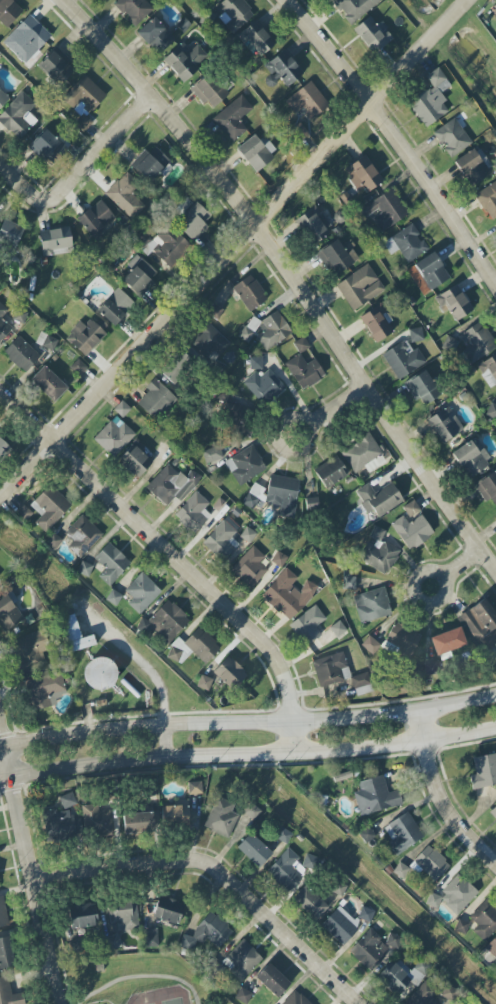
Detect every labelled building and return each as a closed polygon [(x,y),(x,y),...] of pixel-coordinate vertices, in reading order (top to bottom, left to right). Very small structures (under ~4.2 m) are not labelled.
[(23,11),(11,0),(0,0),(0,22),(6,28),(23,11)] [(153,9),(144,0),(118,0),(114,4),(134,26),(153,9)] [(242,0),(224,0),(213,11),(234,33),(255,14),(242,0)] [(330,0),(350,26),(382,0),(330,0)] [(2,41),(23,64),(52,38),(31,15),(2,41)] [(137,32),(157,55),(175,40),(154,16),(137,32)] [(260,57),(277,43),(256,19),(237,36),(251,52),(254,50),(260,57)] [(162,61),(183,82),(209,56),(194,40),(187,48),(181,42),(162,61)] [(263,66),(275,82),(280,78),(286,87),(303,75),(285,50),(263,66)] [(38,68),(61,86),(75,68),(52,51),(38,68)] [(451,86),(438,67),(425,76),(432,86),(407,103),(425,128),(448,112),(442,103),(445,101),(440,93),(451,86)] [(211,111),(228,95),(208,73),(191,89),(211,111)] [(106,96),(84,75),(61,99),(80,117),(74,123),(83,132),(93,122),(87,116),(106,96)] [(295,115),(302,109),(311,121),(330,106),(310,81),(284,102),(295,115)] [(9,98),(0,89),(0,108),(9,98)] [(19,141),(37,121),(28,112),(36,104),(22,92),(0,115),(0,124),(19,141)] [(253,109),(241,95),(212,119),(231,142),(247,130),(239,121),(253,109)] [(449,158),(472,144),(454,118),(432,133),(449,158)] [(309,134),(299,123),(287,134),(297,144),(309,134)] [(49,167),(67,150),(47,129),(29,146),(49,167)] [(278,153),(267,140),(262,144),(255,134),(236,149),(255,172),(278,153)] [(134,167),(149,183),(171,162),(156,147),(134,167)] [(454,163),(470,187),(491,174),(486,167),(489,164),(478,147),(454,163)] [(344,169),(359,195),(382,182),(366,155),(344,169)] [(145,206),(131,193),(138,186),(124,173),(105,195),(132,220),(145,206)] [(475,192),(488,221),(495,217),(495,182),(475,192)] [(408,216),(392,189),(358,209),(365,220),(371,216),(380,232),(408,216)] [(90,237),(115,219),(102,201),(76,219),(90,237)] [(194,241),(208,226),(204,223),(211,216),(195,201),(175,224),(194,241)] [(295,219),(311,244),(333,230),(317,205),(295,219)] [(12,256),(24,228),(4,219),(0,230),(0,251),(12,256)] [(390,255),(399,250),(406,261),(428,249),(423,240),(422,241),(413,225),(382,241),(390,255)] [(38,232),(43,258),(74,251),(69,226),(38,232)] [(152,251),(170,269),(191,247),(181,237),(179,240),(165,226),(151,241),(145,235),(138,243),(149,254),(152,251)] [(334,277),(360,259),(348,241),(341,246),(337,240),(318,253),(334,277)] [(126,266),(131,271),(121,281),(139,298),(159,275),(136,254),(126,266)] [(335,284),(352,311),(385,291),(369,264),(335,284)] [(233,287),(249,312),(268,300),(251,274),(233,287)] [(440,309),(448,306),(454,321),(471,313),(459,285),(434,296),(440,309)] [(118,289),(97,309),(113,326),(135,305),(118,289)] [(359,318),(376,344),(393,332),(387,324),(393,321),(381,303),(359,318)] [(223,311),(214,304),(207,314),(216,321),(223,311)] [(292,335),(278,311),(258,322),(257,320),(238,331),(244,342),(256,335),(265,351),(292,335)] [(12,329),(0,318),(0,341),(12,329)] [(84,326),(80,322),(65,338),(85,357),(107,333),(91,318),(84,326)] [(468,348),(462,352),(470,365),(495,348),(495,345),(480,321),(459,335),(468,348)] [(231,344),(207,322),(189,342),(212,364),(231,344)] [(411,344),(424,340),(420,327),(407,331),(411,344)] [(37,343),(53,349),(57,339),(40,333),(37,343)] [(40,356),(18,336),(3,353),(25,373),(40,356)] [(453,354),(458,341),(446,336),(441,350),(453,354)] [(309,347),(302,338),(294,344),(300,353),(309,347)] [(382,353),(396,380),(426,365),(418,348),(410,352),(405,342),(382,353)] [(492,391),(495,389),(495,353),(476,367),(492,391)] [(300,391),(325,377),(316,359),(306,364),(300,354),(285,362),(300,391)] [(86,367),(77,359),(69,368),(79,376),(86,367)] [(168,361),(168,380),(183,381),(183,361),(168,361)] [(286,387),(261,361),(242,380),(267,406),(286,387)] [(30,380),(54,402),(67,388),(44,366),(30,380)] [(421,397),(425,405),(440,397),(427,371),(404,383),(414,401),(421,397)] [(176,398),(154,378),(145,388),(149,391),(137,404),(156,421),(176,398)] [(113,410),(122,418),(131,409),(121,401),(113,410)] [(495,421),(495,420),(495,405),(492,403),(484,415),(495,421)] [(247,438),(254,410),(231,404),(223,432),(247,438)] [(464,429),(448,406),(426,421),(442,444),(464,429)] [(113,458),(135,434),(115,416),(93,439),(113,458)] [(340,449),(354,474),(365,468),(368,473),(386,463),(370,433),(340,449)] [(11,449),(0,439),(0,460),(11,449)] [(480,443),(473,446),(471,441),(452,452),(466,477),(492,463),(480,443)] [(138,478),(153,463),(134,443),(119,458),(138,478)] [(222,459),(219,446),(202,451),(205,463),(222,459)] [(225,461),(238,486),(267,471),(253,446),(225,461)] [(348,478),(339,456),(314,466),(324,488),(348,478)] [(184,478),(168,464),(146,488),(167,506),(174,497),(180,503),(201,479),(192,470),(184,478)] [(495,506),(495,472),(495,471),(475,484),(492,509),(495,506)] [(300,480),(270,475),(265,502),(281,505),(280,515),(294,517),(300,480)] [(378,518),(403,502),(391,483),(375,493),(368,483),(355,492),(368,513),(373,510),(378,518)] [(46,511),(35,521),(45,532),(72,507),(51,485),(35,500),(46,511)] [(209,504),(196,491),(174,515),(194,534),(210,517),(203,510),(209,504)] [(403,507),(408,517),(420,511),(415,501),(403,507)] [(67,547),(80,559),(102,535),(82,515),(64,534),(72,542),(67,547)] [(408,551),(434,535),(422,515),(408,524),(403,516),(391,523),(408,551)] [(238,544),(231,537),(236,532),(224,520),(201,544),(221,562),(238,544)] [(369,536),(380,542),(386,532),(375,526),(369,536)] [(62,541),(53,533),(45,543),(55,550),(62,541)] [(374,546),(365,542),(357,561),(388,575),(400,550),(377,540),(374,546)] [(109,587),(131,563),(109,543),(94,558),(106,569),(99,577),(109,587)] [(265,557),(253,545),(230,570),(251,589),(268,570),(260,563),(265,557)] [(271,563),(282,567),(287,557),(276,552),(271,563)] [(318,588),(308,580),(299,591),(292,586),(299,578),(286,568),(261,597),(291,622),(318,588)] [(161,592),(141,573),(124,591),(133,598),(127,604),(140,615),(161,592)] [(360,624),(392,616),(385,588),(353,596),(360,624)] [(24,620),(13,603),(17,600),(11,591),(0,598),(0,628),(3,633),(24,620)] [(483,652),(495,643),(495,642),(492,637),(495,634),(495,614),(484,598),(458,618),(483,652)] [(146,635),(151,630),(167,645),(190,620),(168,599),(147,622),(143,618),(136,626),(146,635)] [(289,622),(303,647),(321,637),(315,626),(325,621),(317,607),(289,622)] [(96,645),(93,634),(81,638),(74,615),(58,619),(69,653),(96,645)] [(381,646),(408,661),(422,636),(396,621),(381,646)] [(184,643),(179,639),(166,653),(179,666),(192,652),(205,665),(221,647),(199,627),(184,643)] [(430,638),(436,656),(466,645),(460,627),(430,638)] [(7,644),(19,675),(52,663),(40,631),(7,644)] [(312,660),(318,687),(350,680),(344,653),(312,660)] [(248,674),(228,656),(214,672),(233,690),(248,674)] [(113,690),(116,661),(88,658),(85,687),(113,690)] [(24,680),(31,711),(51,707),(50,699),(66,696),(61,672),(24,680)] [(350,677),(356,697),(373,692),(367,672),(350,677)] [(473,758),(475,775),(471,776),(475,800),(488,798),(487,787),(495,785),(495,754),(473,758)] [(360,816),(402,805),(399,790),(387,793),(383,776),(357,782),(360,791),(354,793),(360,816)] [(202,782),(188,783),(188,795),(202,794),(202,782)] [(59,798),(64,810),(77,804),(72,792),(59,798)] [(235,803),(215,796),(204,829),(230,837),(237,814),(231,813),(235,803)] [(254,821),(261,811),(251,803),(243,813),(254,821)] [(98,812),(98,805),(82,806),(84,837),(111,835),(110,812),(98,812)] [(165,826),(189,826),(188,805),(164,806),(165,826)] [(47,839),(83,833),(80,816),(70,817),(69,808),(43,813),(47,839)] [(397,854),(424,839),(408,812),(382,828),(397,854)] [(123,814),(124,832),(154,831),(154,813),(123,814)] [(275,838),(286,844),(292,835),(281,828),(275,838)] [(258,868),(272,854),(250,833),(236,848),(258,868)] [(435,882),(450,865),(428,845),(409,866),(417,874),(421,870),(435,882)] [(302,861),(288,848),(266,871),(288,892),(316,862),(308,854),(302,861)] [(442,891),(445,894),(440,900),(457,915),(478,892),(458,873),(442,891)] [(328,907),(305,885),(292,899),(316,921),(328,907)] [(437,909),(441,897),(431,893),(426,905),(437,909)] [(184,903),(157,897),(153,920),(179,925),(184,903)] [(138,931),(137,902),(109,903),(110,932),(138,931)] [(97,926),(95,904),(69,906),(70,929),(97,926)] [(361,926),(339,906),(321,926),(342,946),(361,926)] [(374,912),(362,906),(357,918),(370,923),(374,912)] [(490,906),(469,928),(483,942),(495,928),(495,911),(490,906)] [(233,931),(211,912),(189,937),(187,936),(180,943),(193,953),(206,938),(218,949),(233,931)] [(143,929),(144,947),(157,947),(157,929),(143,929)] [(402,942),(392,933),(384,942),(369,929),(349,951),(371,971),(392,947),(395,950),(402,942)] [(121,946),(118,934),(106,938),(110,950),(121,946)] [(484,948),(495,959),(495,936),(484,948)] [(15,967),(10,937),(0,939),(0,969),(15,967)] [(221,963),(241,982),(263,958),(243,939),(221,963)] [(411,971),(395,958),(378,980),(398,995),(409,981),(416,987),(429,969),(418,961),(411,971)] [(277,998),(291,983),(268,963),(255,978),(277,998)] [(22,993),(12,995),(8,976),(0,978),(0,1003),(24,1003),(22,993)] [(432,998),(437,992),(425,981),(404,1003),(405,1003),(439,1003),(432,998)] [(295,990),(282,1003),(311,1003),(295,990)]
